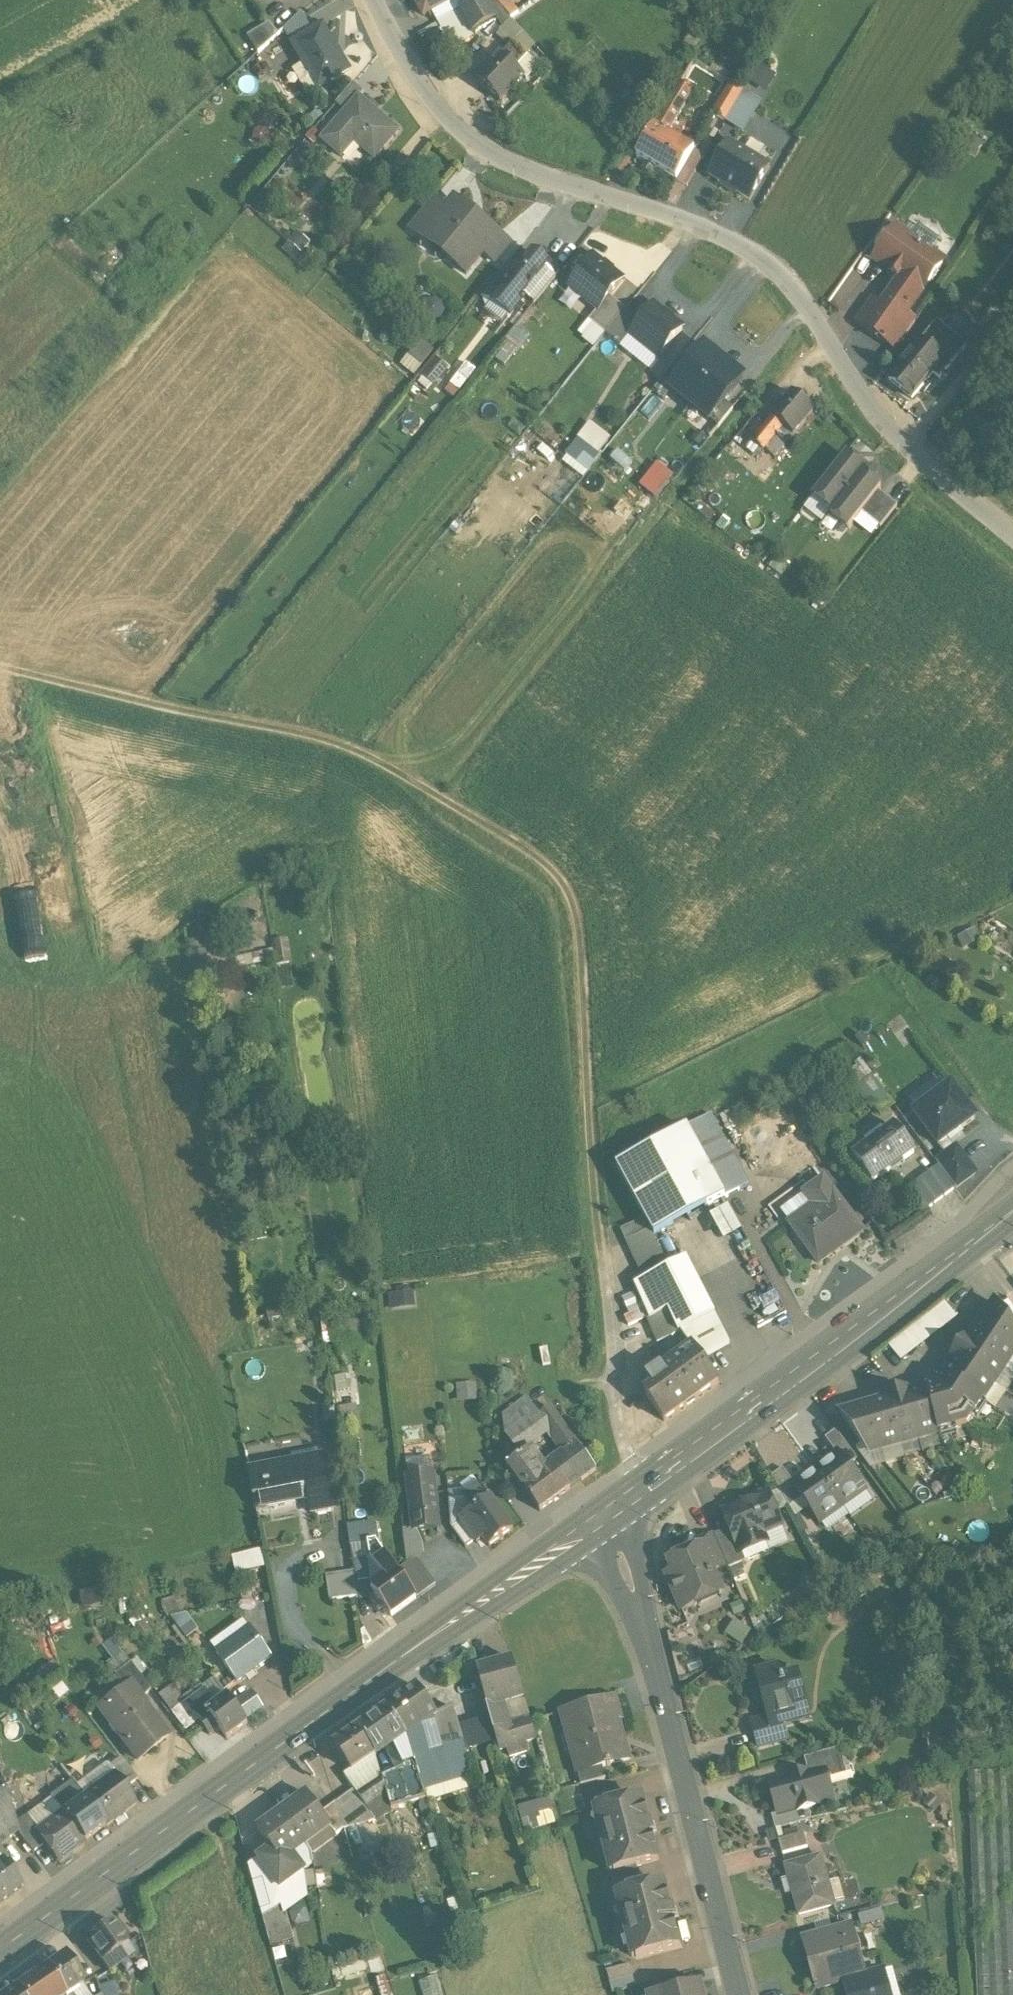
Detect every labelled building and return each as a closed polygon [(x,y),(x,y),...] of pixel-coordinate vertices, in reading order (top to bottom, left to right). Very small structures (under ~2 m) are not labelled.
[(424,16),(431,12),(453,0),(415,0),(424,16)] [(431,12),(437,23),(460,11),(465,8),(465,7),(468,5),(465,0),(453,0),(431,12)] [(465,7),(465,8),(460,11),(473,35),(497,21),(486,0),(478,0),(468,5),(465,7)] [(302,14),(284,30),(293,44),(313,32),(302,13),(302,14)] [(269,24),(248,36),(259,53),(279,35),(269,24)] [(349,70),(323,27),(313,32),(293,44),(304,64),(319,88),(349,70)] [(513,46),(479,82),(501,102),(524,77),(515,70),(526,58),(513,46)] [(526,58),(515,70),(524,77),(527,80),(538,68),(527,57),(526,58)] [(304,64),(293,70),(308,95),(319,88),(304,64)] [(770,77),(760,70),(754,80),(764,86),(770,77)] [(354,83),(337,103),(346,111),(359,97),(359,98),(364,92),(354,83)] [(730,83),(712,113),(725,122),(744,91),(730,83)] [(679,85),(654,128),(668,136),(693,93),(679,85)] [(761,101),(744,91),(725,122),(743,132),(761,101)] [(346,111),(334,125),(335,126),(322,141),(339,156),(352,141),(374,160),(398,132),(359,98),(359,97),(346,111)] [(668,136),(654,128),(636,157),(663,173),(681,143),(668,136)] [(694,151),(681,143),(663,173),(677,180),(694,151)] [(769,167),(729,143),(710,174),(723,182),(721,185),(736,193),(737,190),(750,198),(769,167)] [(436,199),(413,227),(426,237),(428,234),(426,232),(446,208),(436,199)] [(484,221),(480,225),(451,202),(446,208),(426,232),(428,234),(447,249),(442,255),(466,275),(483,253),(498,235),(499,234),(484,221)] [(918,226),(909,239),(897,230),(876,260),(902,278),(922,292),(943,263),(930,254),(939,241),(918,226)] [(303,250),(310,242),(297,232),(291,241),(303,250)] [(498,235),(483,253),(494,262),(509,244),(498,235)] [(518,272),(503,290),(494,301),(510,315),(525,297),(525,296),(546,269),(547,269),(549,266),(533,253),(518,271),(518,272)] [(622,281),(592,257),(570,285),(587,299),(586,301),(595,308),(596,306),(599,309),(600,309),(609,297),(622,281)] [(518,271),(508,264),(494,282),(503,290),(518,272),(518,271)] [(546,269),(525,296),(525,297),(534,304),(556,277),(547,269),(546,269)] [(922,292),(902,278),(881,308),(888,313),(901,322),(906,315),(922,292)] [(609,297),(600,309),(599,309),(590,321),(606,333),(625,310),(609,297)] [(683,330),(653,306),(640,321),(630,333),(631,334),(648,348),(646,349),(655,356),(657,355),(660,357),(683,330)] [(640,321),(625,309),(625,310),(606,333),(605,334),(621,346),(631,334),(630,333),(640,321)] [(901,322),(888,313),(873,336),(895,352),(915,322),(906,315),(901,322)] [(976,335),(957,319),(947,331),(966,347),(976,335)] [(937,323),(889,381),(912,400),(934,373),(923,364),(939,346),(955,359),(966,347),(947,331),(937,323)] [(424,343),(405,367),(417,376),(435,352),(424,343)] [(934,373),(939,377),(955,359),(939,346),(923,364),(934,373)] [(671,390),(691,406),(724,364),(704,348),(685,373),(671,390)] [(438,361),(426,376),(437,385),(449,370),(438,361)] [(743,379),(724,364),(691,406),(709,421),(724,402),(743,379)] [(671,390),(685,373),(675,366),(653,393),(663,401),(671,390)] [(792,393),(784,404),(779,400),(773,407),(778,410),(771,418),(783,428),(793,436),(814,411),(792,393)] [(734,410),(724,402),(709,421),(719,428),(734,410)] [(772,418),(760,433),(771,442),(783,428),(772,418)] [(598,455),(611,439),(590,423),(578,439),(598,455)] [(783,428),(765,450),(775,458),(793,436),(783,428)] [(760,433),(751,443),(763,452),(771,442),(760,433)] [(600,457),(578,439),(568,457),(588,473),(600,457)] [(845,456),(814,496),(832,511),(829,514),(849,529),(879,492),(881,489),(863,474),(865,471),(845,456)] [(640,486),(655,498),(672,476),(658,464),(640,486)] [(897,507),(879,492),(861,514),(880,528),(897,507)] [(870,1109),(888,1099),(875,1078),(858,1088),(870,1109)] [(916,1114),(946,1157),(956,1149),(947,1140),(976,1120),(954,1088),(916,1114)] [(740,1125),(750,1144),(808,1117),(799,1097),(740,1125)] [(750,1185),(711,1115),(686,1128),(706,1163),(706,1164),(709,1169),(723,1160),(740,1190),(750,1185)] [(686,1128),(616,1166),(655,1236),(707,1208),(688,1173),(706,1164),(706,1163),(686,1128)] [(895,1128),(854,1159),(873,1184),(914,1153),(895,1128)] [(946,1157),(937,1164),(957,1188),(975,1174),(956,1149),(946,1157)] [(740,1190),(723,1160),(709,1169),(725,1198),(740,1190)] [(706,1164),(688,1173),(707,1208),(708,1208),(725,1198),(709,1169),(706,1164)] [(802,1183),(769,1208),(782,1225),(787,1221),(780,1212),(804,1194),(810,1190),(801,1178),(799,1179),(802,1183)] [(833,1193),(824,1180),(810,1190),(804,1194),(820,1215),(795,1232),(819,1265),(863,1233),(833,1192),(833,1193)] [(804,1194),(780,1212),(787,1221),(795,1232),(820,1215),(804,1194)] [(728,1209),(711,1218),(724,1243),(742,1233),(728,1209)] [(650,1230),(626,1241),(644,1280),(668,1269),(650,1230)] [(644,1280),(635,1285),(649,1318),(650,1319),(668,1310),(703,1292),(696,1277),(692,1279),(683,1263),(683,1261),(668,1269),(644,1280)] [(763,1334),(787,1326),(766,1264),(742,1272),(763,1334)] [(703,1292),(668,1310),(679,1333),(680,1332),(715,1315),(703,1292)] [(889,1343),(901,1359),(958,1317),(947,1302),(889,1343)] [(940,1385),(936,1388),(926,1391),(938,1435),(967,1427),(1012,1359),(1012,1329),(995,1304),(968,1343),(965,1341),(953,1359),(956,1361),(940,1385)] [(643,1308),(624,1317),(629,1326),(647,1318),(643,1308)] [(668,1310),(650,1319),(649,1318),(647,1319),(658,1343),(679,1333),(668,1310)] [(715,1315),(680,1332),(692,1348),(693,1347),(702,1359),(730,1344),(715,1315)] [(692,1348),(647,1381),(653,1389),(645,1395),(664,1421),(718,1382),(702,1359),(693,1347),(692,1348)] [(475,1386),(457,1388),(459,1403),(471,1401),(471,1398),(476,1397),(475,1386)] [(906,1392),(886,1398),(887,1402),(876,1405),(873,1403),(872,1406),(841,1415),(870,1454),(938,1435),(926,1391),(923,1392),(920,1390),(918,1393),(907,1396),(906,1392)] [(525,1399),(511,1410),(518,1426),(531,1417),(533,1420),(537,1418),(538,1417),(525,1399)] [(337,1408),(341,1419),(357,1414),(353,1403),(337,1408)] [(577,1444),(551,1408),(538,1417),(537,1418),(548,1433),(563,1454),(577,1444)] [(511,1410),(503,1416),(505,1435),(518,1426),(511,1410)] [(537,1418),(533,1420),(531,1417),(518,1426),(505,1435),(519,1453),(548,1433),(537,1418)] [(577,1444),(563,1454),(553,1466),(570,1489),(596,1470),(577,1444)] [(837,1452),(822,1463),(824,1465),(817,1470),(842,1506),(865,1490),(837,1452)] [(517,1461),(508,1468),(523,1488),(537,1477),(523,1457),(522,1458),(517,1461)] [(333,1512),(323,1458),(260,1470),(267,1509),(310,1501),(312,1516),(333,1512)] [(537,1477),(523,1488),(540,1511),(570,1489),(553,1466),(537,1477)] [(803,1498),(793,1484),(794,1483),(783,1468),(772,1476),(790,1507),(803,1498)] [(817,1470),(809,1476),(808,1473),(794,1483),(793,1484),(803,1498),(820,1522),(842,1506),(817,1470)] [(432,1476),(408,1478),(414,1531),(439,1528),(432,1476)] [(513,1531),(481,1484),(464,1496),(474,1511),(461,1520),(478,1544),(484,1539),(490,1547),(513,1531)] [(731,1509),(724,1513),(730,1529),(741,1554),(743,1553),(767,1543),(763,1534),(781,1526),(768,1494),(731,1509)] [(461,1520),(452,1528),(469,1551),(478,1544),(477,1544),(461,1520)] [(730,1529),(715,1535),(728,1566),(729,1569),(746,1561),(743,1553),(741,1554),(730,1529)] [(715,1535),(697,1543),(700,1549),(701,1548),(711,1573),(728,1566),(715,1535)] [(369,1543),(351,1546),(354,1562),(365,1560),(372,1559),(369,1543)] [(365,1567),(376,1586),(396,1572),(373,1543),(369,1543),(372,1559),(365,1560),(365,1567)] [(700,1549),(669,1561),(677,1579),(670,1582),(682,1611),(697,1605),(695,1600),(708,1594),(704,1583),(714,1579),(711,1573),(701,1548),(700,1549)] [(234,1553),(236,1572),(267,1567),(265,1549),(234,1553)] [(416,1557),(396,1572),(416,1599),(417,1599),(436,1585),(416,1557)] [(365,1567),(354,1569),(354,1572),(358,1597),(376,1595),(372,1589),(376,1586),(365,1567)] [(328,1601),(358,1597),(354,1572),(324,1576),(328,1601)] [(396,1572),(372,1589),(392,1617),(416,1599),(396,1572)] [(184,1637),(197,1630),(188,1611),(175,1617),(184,1637)] [(233,1629),(215,1642),(213,1645),(219,1652),(250,1629),(247,1625),(236,1634),(233,1629)] [(219,1652),(217,1654),(237,1682),(271,1657),(251,1629),(250,1629),(219,1652)] [(524,1699),(512,1659),(491,1665),(503,1705),(524,1699)] [(130,1664),(114,1676),(124,1689),(130,1685),(141,1699),(151,1691),(130,1664)] [(485,1695),(489,1709),(503,1705),(491,1665),(478,1669),(484,1693),(481,1690),(484,1699),(485,1695)] [(780,1667),(757,1673),(769,1717),(777,1715),(808,1707),(798,1674),(783,1678),(780,1667)] [(217,1706),(198,1720),(199,1721),(210,1735),(219,1728),(227,1739),(248,1723),(245,1718),(235,1706),(215,1678),(203,1687),(206,1691),(217,1706)] [(141,1699),(130,1685),(124,1689),(113,1698),(121,1708),(111,1715),(121,1728),(116,1732),(137,1760),(169,1736),(141,1699)] [(183,1703),(170,1686),(160,1695),(172,1711),(183,1703)] [(437,1716),(417,1687),(387,1708),(405,1734),(408,1738),(409,1743),(421,1735),(418,1731),(435,1719),(438,1716),(437,1716)] [(217,1706),(206,1691),(185,1706),(198,1723),(199,1721),(198,1720),(217,1706)] [(253,1693),(235,1706),(245,1718),(262,1706),(253,1693)] [(616,1698),(561,1713),(566,1734),(577,1731),(587,1770),(587,1771),(602,1767),(607,1766),(607,1768),(611,1767),(610,1765),(623,1762),(613,1722),(621,1719),(616,1698)] [(508,1727),(503,1705),(489,1709),(501,1749),(508,1747),(502,1729),(508,1727)] [(387,1708),(358,1729),(376,1754),(405,1734),(387,1708)] [(468,1764),(452,1708),(437,1716),(438,1716),(435,1719),(443,1748),(441,1748),(448,1770),(456,1768),(468,1764)] [(530,1721),(528,1711),(521,1713),(524,1723),(530,1721)] [(769,1717),(752,1722),(759,1748),(784,1740),(777,1715),(769,1717)] [(524,1723),(502,1729),(508,1747),(526,1742),(536,1739),(530,1721),(524,1723)] [(376,1754),(358,1729),(334,1745),(352,1771),(376,1754)] [(526,1742),(508,1747),(510,1757),(529,1751),(526,1742)] [(441,1748),(413,1757),(423,1789),(459,1778),(456,1768),(448,1770),(441,1748)] [(839,1748),(807,1757),(810,1768),(811,1770),(829,1765),(831,1771),(845,1767),(844,1765),(839,1748)] [(413,1757),(412,1753),(398,1758),(410,1797),(425,1794),(423,1789),(413,1757)] [(121,1758),(107,1768),(113,1775),(114,1775),(125,1789),(138,1780),(121,1758)] [(853,1778),(854,1776),(852,1767),(847,1764),(844,1765),(845,1767),(831,1771),(828,1772),(830,1781),(842,1778),(846,1780),(853,1778)] [(829,1765),(811,1770),(810,1768),(766,1780),(776,1819),(836,1803),(830,1781),(828,1772),(831,1771),(829,1765)] [(602,1767),(587,1771),(587,1770),(576,1772),(580,1786),(605,1779),(602,1767)] [(969,1771),(977,1994),(1012,1994),(1012,1770),(969,1771)] [(113,1775),(84,1796),(86,1798),(106,1826),(135,1804),(125,1789),(114,1775),(113,1775)] [(381,1779),(357,1793),(376,1820),(391,1809),(381,1779)] [(578,1786),(555,1792),(561,1815),(584,1809),(578,1786)] [(19,1831),(16,1824),(5,1787),(0,1791),(0,1846),(19,1831)] [(357,1793),(355,1789),(337,1801),(345,1828),(376,1820),(357,1793)] [(322,1813),(308,1794),(283,1812),(306,1844),(331,1827),(331,1826),(322,1813)] [(550,1797),(517,1806),(524,1830),(557,1821),(550,1797)] [(86,1798),(64,1814),(84,1842),(106,1826),(86,1798)] [(641,1800),(598,1810),(598,1813),(603,1831),(598,1831),(604,1855),(608,1854),(613,1870),(613,1873),(635,1868),(656,1862),(650,1837),(653,1836),(650,1824),(647,1825),(641,1800)] [(345,1828),(337,1801),(322,1813),(331,1826),(331,1827),(336,1835),(345,1828)] [(306,1844),(283,1812),(258,1830),(271,1849),(282,1862),(293,1854),(306,1844)] [(603,1831),(598,1813),(594,1814),(592,1817),(595,1830),(598,1831),(603,1831)] [(84,1842),(64,1814),(39,1833),(37,1834),(44,1845),(56,1862),(84,1842)] [(27,1816),(16,1824),(19,1831),(34,1852),(44,1845),(37,1834),(36,1834),(39,1833),(27,1816)] [(804,1833),(779,1840),(783,1853),(807,1846),(804,1833)] [(306,1844),(293,1854),(305,1870),(314,1864),(312,1852),(306,1844)] [(282,1862),(271,1849),(259,1858),(259,1859),(280,1889),(305,1870),(293,1854),(282,1862)] [(608,1854),(604,1855),(602,1858),(605,1870),(608,1871),(613,1870),(608,1854)] [(822,1857),(787,1866),(800,1915),(835,1905),(822,1857)] [(22,1887),(3,1861),(0,1863),(0,1903),(22,1887)] [(635,1868),(613,1873),(613,1870),(608,1871),(612,1885),(638,1878),(635,1868)] [(638,1878),(612,1885),(615,1899),(620,1898),(620,1895),(641,1890),(638,1878)] [(641,1890),(620,1895),(620,1898),(625,1914),(621,1915),(627,1939),(631,1938),(635,1955),(636,1958),(679,1946),(673,1922),(675,1921),(672,1909),(669,1910),(663,1884),(641,1890)] [(620,1898),(615,1899),(614,1902),(617,1914),(621,1915),(625,1914),(620,1898)] [(281,1905),(263,1917),(269,1938),(287,1926),(281,1905)] [(111,1921),(86,1939),(109,1971),(126,1959),(119,1949),(128,1943),(111,1921)] [(851,1925),(803,1939),(817,1990),(845,1983),(865,1977),(851,1925)] [(864,1971),(879,1968),(872,1934),(858,1937),(864,1971)] [(635,1955),(631,1938),(627,1939),(624,1942),(628,1955),(631,1956),(635,1955)] [(47,1967),(64,1994),(67,1994),(72,1992),(84,1984),(65,1954),(47,1967)] [(630,1964),(607,1970),(613,1994),(630,1989),(636,1988),(630,1964)] [(16,1987),(21,1994),(64,1994),(47,1967),(16,1987)] [(845,1983),(848,1994),(889,1994),(883,1972),(865,1977),(845,1983)] [(426,1994),(444,1994),(437,1974),(420,1981),(426,1994)] [(376,1979),(380,1994),(390,1994),(385,1976),(376,1979)] [(630,1989),(632,1994),(652,1994),(655,1994),(651,1983),(636,1988),(630,1989)] [(652,1994),(704,1994),(701,1983),(655,1994),(652,1994)]
